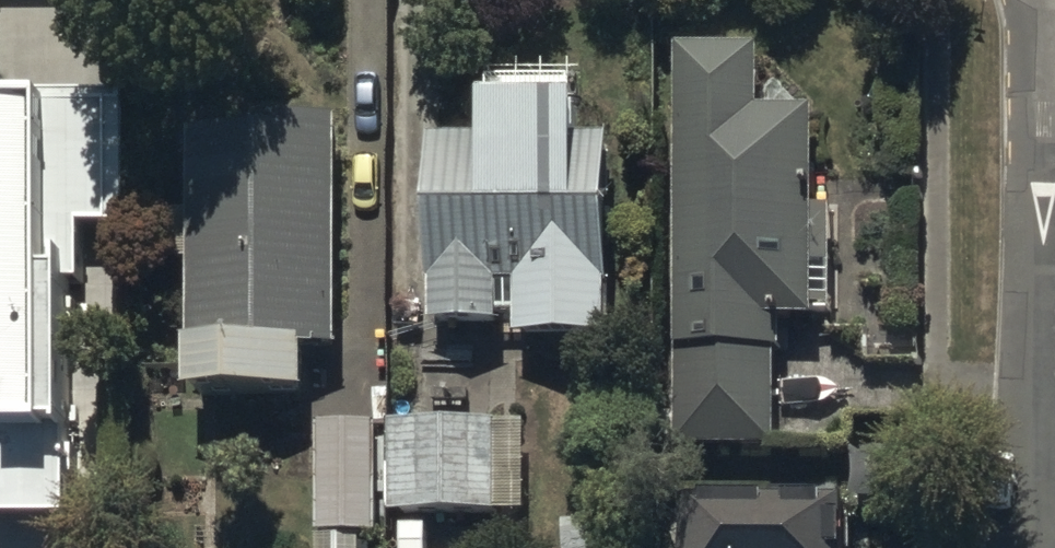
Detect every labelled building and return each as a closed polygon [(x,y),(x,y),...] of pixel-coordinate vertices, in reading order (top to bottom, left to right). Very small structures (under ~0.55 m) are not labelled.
[(756,54),(675,54),(675,447),(772,447),(772,351),(782,351),(782,320),(813,320),(813,304),(828,304),(828,209),(808,209),(808,114),(756,114),(756,54)] [(482,142),(428,142),(428,328),(498,328),(498,316),(514,316),(514,341),(605,341),(605,143),(579,143),(579,69),(482,69),(482,142)] [(69,519),(69,284),(80,284),(80,230),(128,230),(128,95),(0,95),(0,519),(69,519)] [(188,265),(187,399),(301,399),(301,353),(337,353),(336,125),(254,125),(255,140),(187,140),(188,218),(172,218),(172,264),(188,265)] [(389,424),(388,517),(400,517),(400,547),(425,547),(425,516),(526,518),(526,425),(389,424)] [(316,426),(317,547),(358,547),(358,536),(375,536),(375,426),(316,426)] [(900,504),(900,447),(852,447),(853,504),(900,504)] [(682,509),(682,547),(845,547),(845,508),(682,509)]
